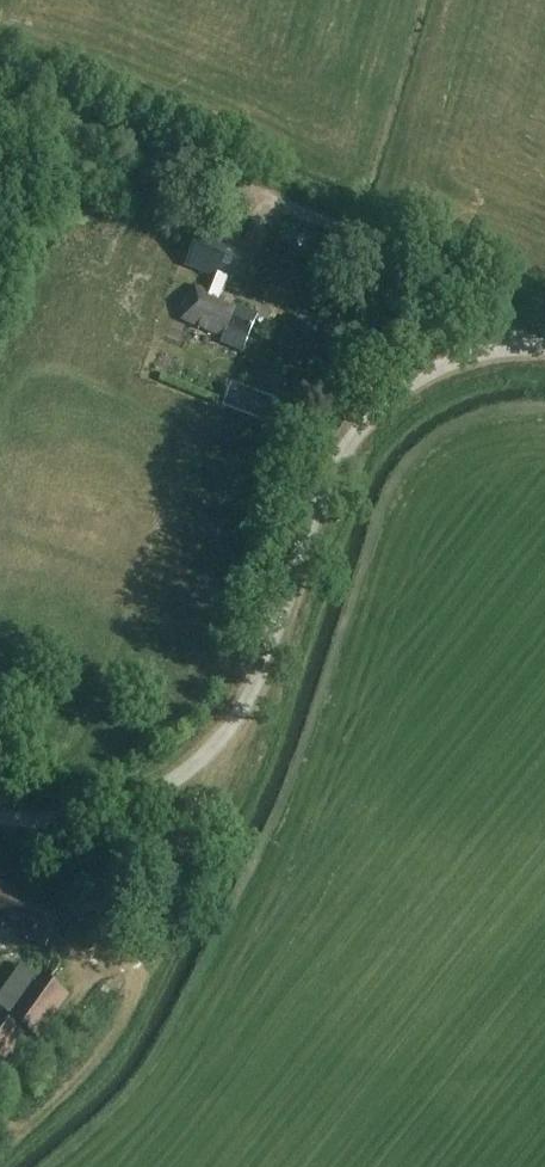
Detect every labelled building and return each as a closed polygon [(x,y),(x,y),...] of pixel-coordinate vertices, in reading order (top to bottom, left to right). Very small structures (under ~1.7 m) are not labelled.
[(259,315),(220,299),(227,280),(242,285),(253,257),(201,236),(189,264),(217,275),(209,295),(197,290),(185,320),(227,337),(224,344),(245,352),(259,315)] [(304,239),(295,243),(299,253),(308,249),(304,239)] [(307,335),(312,323),(300,317),(294,329),(307,335)] [(4,925),(3,928),(29,938),(28,940),(46,947),(63,905),(29,892),(27,896),(0,886),(0,924),(4,925)] [(41,976),(10,1019),(38,1039),(69,995),(41,976)] [(2,1066),(25,1034),(0,1016),(0,1065),(2,1066)]
